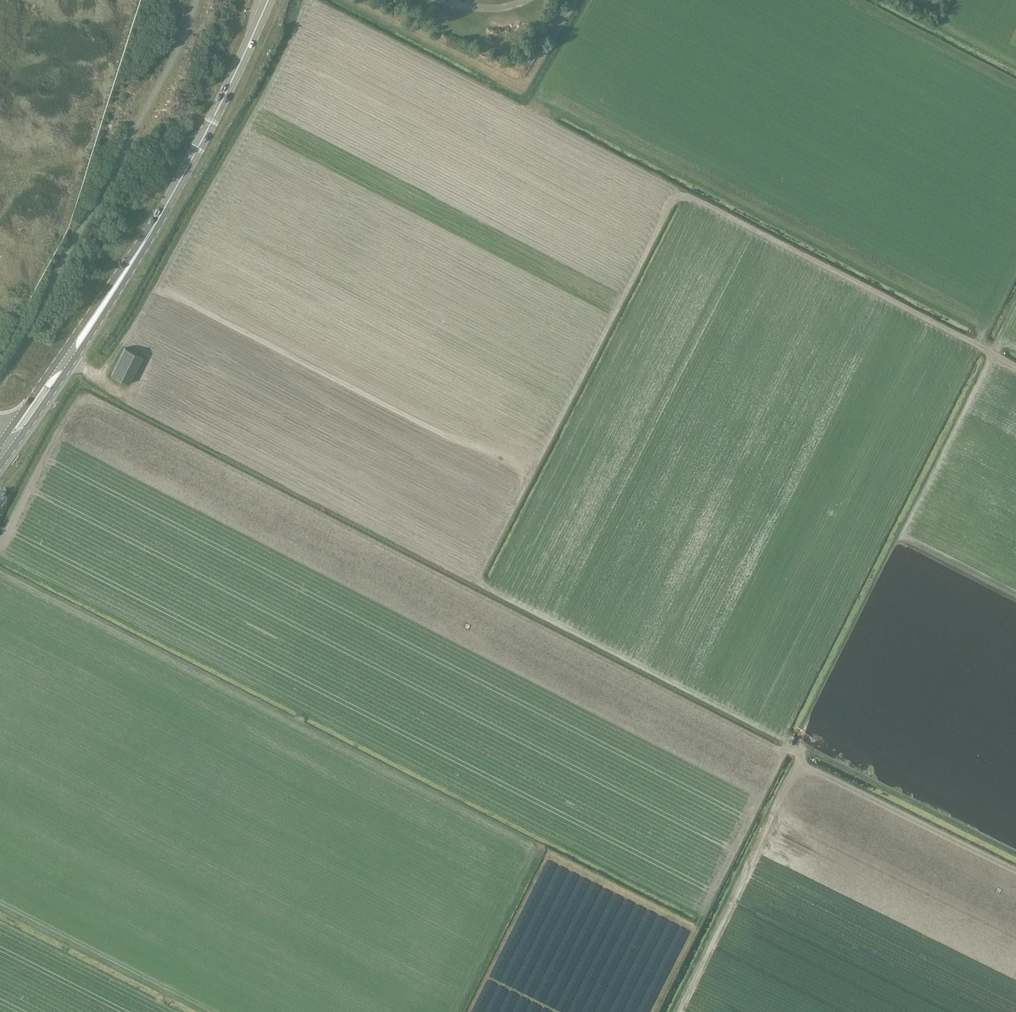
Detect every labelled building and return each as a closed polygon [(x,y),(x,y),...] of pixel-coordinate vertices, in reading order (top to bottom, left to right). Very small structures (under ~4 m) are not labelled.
[(142,357),(124,348),(111,375),(129,383),(142,357)]
